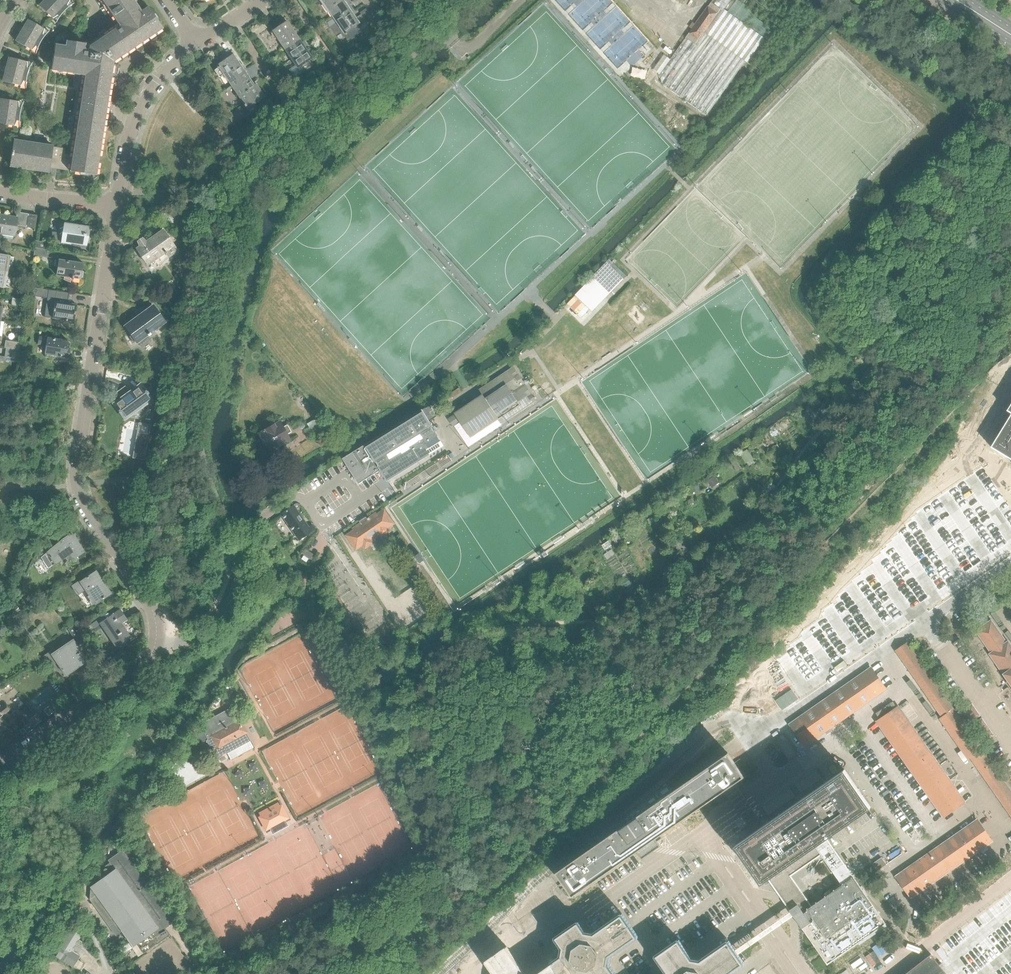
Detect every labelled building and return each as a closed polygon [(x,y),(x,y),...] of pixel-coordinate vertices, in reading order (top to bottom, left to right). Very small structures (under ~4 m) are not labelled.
[(117,24),(88,43),(86,41),(84,43),(84,44),(67,41),(66,48),(55,46),(51,69),(75,73),(76,71),(79,72),(79,73),(84,73),(80,104),(79,104),(81,105),(81,109),(79,109),(72,155),(64,154),(64,149),(53,147),(52,146),(52,147),(14,141),(13,140),(9,166),(10,166),(10,165),(48,171),(48,172),(49,172),(50,167),(51,168),(50,175),(55,176),(56,169),(69,171),(96,175),(99,154),(102,140),(106,112),(106,110),(107,106),(107,104),(109,92),(112,75),(114,62),(158,32),(162,29),(147,6),(141,11),(133,0),(101,0),(117,24)] [(64,12),(51,0),(44,0),(39,6),(52,18),(53,18),(57,15),(59,17),(63,13),(64,12)] [(64,12),(67,8),(69,7),(68,7),(66,5),(69,1),(69,0),(51,0),(64,12)] [(335,15),(343,9),(340,4),(346,0),(345,0),(320,0),(329,12),(332,10),(335,15)] [(346,0),(340,4),(343,9),(335,15),(333,16),(345,33),(360,23),(353,12),(356,11),(348,0),(345,0),(346,0)] [(727,11),(723,9),(730,0),(712,0),(700,17),(659,74),(660,74),(662,83),(707,115),(744,62),(746,62),(763,38),(727,11)] [(390,1),(385,4),(390,12),(396,8),(390,1)] [(367,8),(360,13),(366,21),(373,17),(367,8)] [(586,10),(581,15),(587,21),(592,16),(586,10)] [(22,30),(41,41),(44,38),(45,36),(44,35),(42,34),(44,29),(28,20),(22,30)] [(287,21),(272,31),(284,50),(299,40),(287,21)] [(40,42),(41,41),(22,30),(15,41),(31,50),(32,50),(35,46),(37,48),(38,48),(40,42)] [(299,40),(284,50),(295,65),(289,70),(294,78),(313,66),(309,60),(311,58),(299,40)] [(229,82),(244,71),(231,52),(221,58),(223,60),(217,64),(218,66),(216,67),(217,68),(214,70),(219,78),(224,75),(229,82)] [(6,69),(27,75),(29,70),(29,68),(26,68),(26,62),(27,62),(9,57),(6,69)] [(759,80),(767,69),(756,62),(748,72),(759,80)] [(27,75),(6,69),(2,81),(20,86),(20,85),(23,81),(25,82),(26,82),(27,76),(27,75)] [(244,71),(229,82),(231,85),(244,104),(243,105),(245,107),(247,109),(265,97),(255,83),(253,85),(244,71)] [(20,114),(21,109),(21,108),(21,107),(18,107),(18,102),(18,101),(0,99),(0,111),(20,114)] [(0,111),(0,124),(14,126),(14,125),(16,121),(19,121),(20,115),(20,114),(0,111)] [(36,223),(37,215),(36,215),(36,218),(28,216),(29,214),(18,212),(17,212),(16,218),(0,216),(0,237),(13,239),(15,225),(26,227),(27,226),(35,227),(34,228),(35,228),(36,223)] [(187,233),(190,217),(178,214),(175,231),(187,233)] [(86,246),(88,227),(78,226),(78,227),(70,226),(71,224),(59,222),(58,232),(52,232),(51,241),(63,243),(62,246),(69,247),(70,244),(70,243),(86,246)] [(177,251),(163,231),(146,242),(142,238),(137,241),(139,247),(137,249),(141,255),(140,255),(146,264),(147,264),(153,260),(159,266),(168,257),(177,251)] [(35,248),(48,250),(49,243),(36,241),(35,248)] [(46,257),(48,250),(35,248),(34,255),(46,257)] [(7,271),(9,256),(0,255),(0,270),(7,271)] [(610,259),(606,262),(624,279),(627,275),(611,260),(610,259)] [(84,271),(82,270),(83,264),(72,262),(72,261),(69,260),(69,261),(59,260),(58,261),(55,260),(54,267),(57,267),(56,275),(64,276),(63,280),(70,283),(70,282),(71,279),(72,279),(72,277),(80,279),(81,277),(83,277),(84,271)] [(607,296),(624,279),(606,262),(589,280),(607,296)] [(29,287),(27,295),(47,298),(44,317),(52,318),(65,320),(65,322),(67,322),(67,320),(74,321),(76,305),(67,303),(68,298),(68,293),(29,287)] [(25,307),(26,300),(12,298),(11,305),(25,307)] [(149,333),(164,322),(153,306),(125,326),(131,335),(129,337),(133,342),(135,340),(136,342),(137,342),(142,348),(151,341),(148,336),(150,334),(149,333)] [(67,348),(68,341),(55,339),(55,338),(53,338),(53,339),(39,336),(37,344),(46,345),(44,354),(58,356),(58,358),(60,358),(61,357),(68,358),(70,348),(67,348)] [(6,348),(19,350),(20,343),(5,341),(4,348),(6,348)] [(17,363),(19,350),(6,348),(4,361),(5,361),(5,362),(8,362),(8,361),(17,363)] [(529,405),(536,401),(514,368),(480,390),(483,395),(464,408),(462,405),(458,408),(460,411),(456,413),(456,414),(453,416),(457,423),(461,421),(471,436),(495,421),(499,418),(502,423),(529,405)] [(139,406),(146,401),(147,403),(152,399),(140,383),(129,392),(125,387),(117,392),(120,398),(113,404),(124,420),(140,408),(139,406)] [(430,452),(443,444),(422,410),(410,417),(411,418),(410,419),(410,418),(368,444),(368,445),(367,446),(366,444),(343,459),(359,483),(381,469),(383,472),(384,471),(388,476),(409,463),(413,460),(414,462),(420,458),(419,457),(429,451),(430,452)] [(1010,459),(1010,416),(992,447),(1010,459)] [(321,430),(314,419),(306,424),(309,428),(306,430),(310,437),(321,430)] [(289,440),(286,435),(291,432),(287,425),(282,427),(279,422),(258,434),(269,452),(289,440)] [(308,527),(293,506),(293,505),(280,514),(299,540),(315,529),(311,525),(308,527)] [(389,531),(387,528),(394,523),(385,510),(378,515),(376,512),(374,514),(368,518),(367,516),(360,521),(361,523),(353,528),(355,531),(353,532),(348,536),(350,538),(355,546),(357,549),(364,544),(366,547),(373,543),(370,539),(380,533),(383,536),(389,531)] [(81,552),(73,541),(70,535),(69,533),(67,534),(68,536),(63,539),(59,543),(59,544),(55,547),(54,546),(45,554),(40,557),(48,568),(52,565),(64,557),(68,562),(73,558),(82,553),(81,552)] [(315,555),(305,549),(302,553),(311,560),(315,555)] [(110,591),(106,586),(105,587),(94,572),(78,583),(77,583),(72,586),(77,594),(85,589),(89,595),(86,597),(91,605),(95,603),(95,604),(110,594),(108,592),(110,591)] [(129,637),(120,623),(126,619),(126,620),(127,619),(120,609),(119,609),(120,610),(114,613),(99,623),(100,623),(115,646),(115,647),(130,637),(130,636),(129,637)] [(1008,642),(1006,644),(991,622),(977,631),(992,653),(991,654),(1010,683),(1010,647),(1008,642)] [(80,634),(74,625),(71,627),(74,631),(73,631),(74,633),(75,632),(78,636),(80,634)] [(87,661),(72,640),(51,654),(49,652),(43,656),(60,682),(67,678),(66,676),(87,661)] [(897,651),(943,717),(941,719),(968,758),(970,757),(1010,815),(1010,792),(907,643),(897,651)] [(886,689),(871,668),(791,724),(805,745),(886,689)] [(9,710),(5,704),(0,708),(0,717),(9,710)] [(972,705),(965,710),(973,720),(980,715),(972,705)] [(899,707),(878,722),(944,817),(965,802),(899,707)] [(249,740),(245,732),(240,722),(238,724),(230,708),(209,719),(200,724),(206,736),(208,739),(206,740),(215,758),(227,752),(230,760),(253,747),(249,740)] [(36,715),(28,721),(33,727),(40,721),(36,715)] [(995,735),(982,718),(973,724),(986,742),(995,735)] [(198,760),(193,750),(191,746),(182,751),(189,765),(198,760)] [(729,753),(557,872),(574,896),(579,892),(585,889),(725,791),(745,777),(729,753)] [(764,825),(736,845),(762,883),(768,879),(774,875),(774,874),(784,867),(785,868),(786,867),(787,866),(787,865),(801,855),(803,855),(804,855),(804,854),(804,853),(815,845),(822,855),(826,860),(825,860),(829,866),(842,885),(812,906),(801,914),(796,906),(790,911),(794,916),(804,930),(810,926),(833,961),(887,924),(868,896),(861,887),(856,878),(841,857),(828,838),(872,808),(846,769),(764,825)] [(286,817),(285,814),(281,807),(281,806),(280,807),(278,803),(259,813),(261,817),(260,817),(260,818),(264,825),(266,828),(269,827),(271,831),(285,823),(283,819),(286,817)] [(992,841),(977,820),(897,876),(911,897),(992,841)] [(173,922),(122,851),(108,860),(114,869),(91,885),(89,899),(115,935),(122,931),(130,942),(119,950),(122,954),(132,947),(132,946),(133,945),(133,946),(134,946),(133,945),(136,943),(143,953),(155,944),(169,934),(165,928),(173,922)] [(882,857),(873,863),(878,870),(887,864),(882,857)] [(790,911),(734,950),(737,955),(794,916),(790,911)] [(543,967),(548,973),(614,973),(608,965),(610,956),(637,937),(622,915),(609,924),(603,927),(594,934),(585,933),(578,923),(557,937),(557,938),(563,948),(562,957),(543,967)] [(71,951),(81,936),(70,929),(61,945),(63,946),(56,956),(73,967),(79,957),(71,951)] [(742,964),(743,963),(737,955),(734,950),(728,942),(727,942),(700,961),(692,960),(679,941),(678,941),(657,956),(670,973),(728,973),(742,964)]
